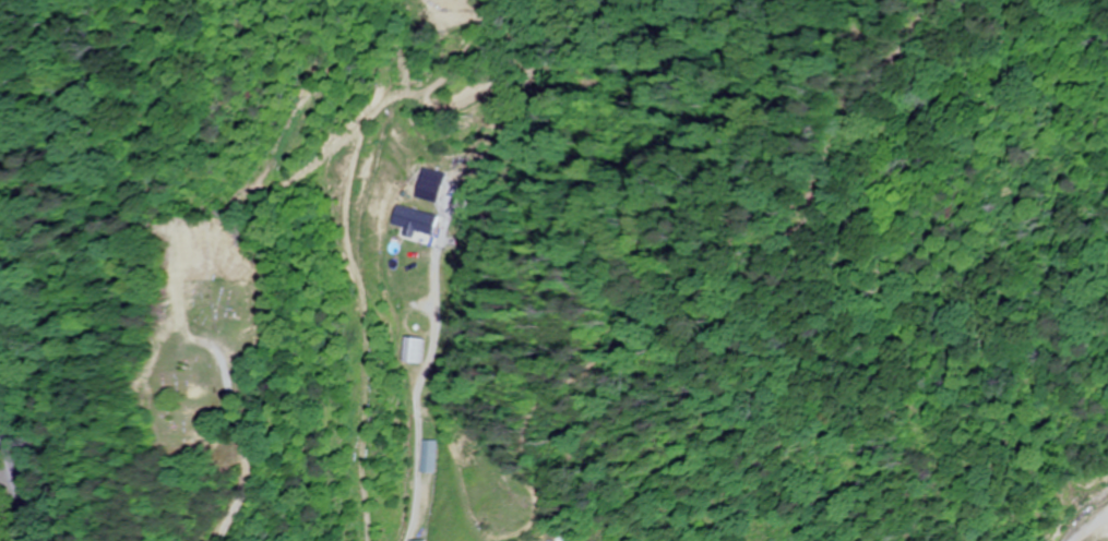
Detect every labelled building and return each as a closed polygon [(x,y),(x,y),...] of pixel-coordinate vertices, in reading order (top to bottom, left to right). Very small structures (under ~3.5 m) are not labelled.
[(396,361),(418,364),(423,340),(401,336),(396,361)] [(418,472),(433,472),(433,440),(418,440),(418,472)]
